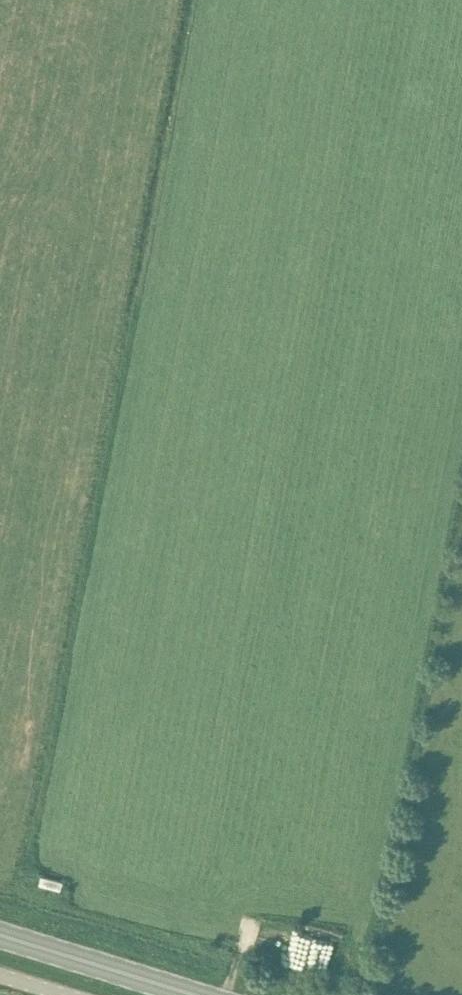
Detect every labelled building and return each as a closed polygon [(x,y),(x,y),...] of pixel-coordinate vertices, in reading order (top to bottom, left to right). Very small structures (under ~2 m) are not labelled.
[(39,874),(37,884),(59,889),(61,880),(39,874)] [(272,924),(270,951),(314,953),(315,926),(272,924)]
